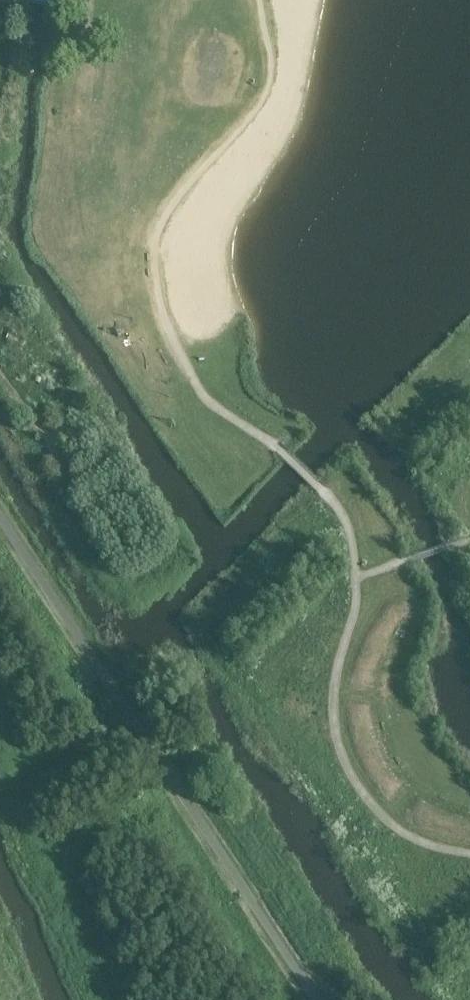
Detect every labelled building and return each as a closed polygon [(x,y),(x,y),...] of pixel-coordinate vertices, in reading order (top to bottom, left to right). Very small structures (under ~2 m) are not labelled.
[(211,48),(206,66),(217,69),(222,50),(211,48)]
